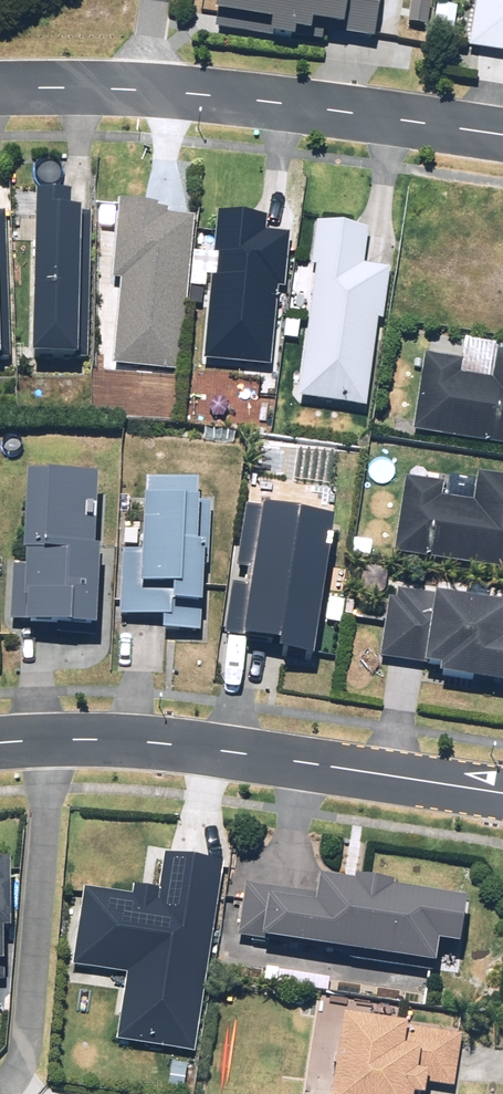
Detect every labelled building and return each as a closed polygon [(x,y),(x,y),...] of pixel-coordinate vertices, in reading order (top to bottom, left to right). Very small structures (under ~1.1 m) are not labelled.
[(218,32),(249,34),(249,28),(273,30),(272,47),(297,49),(297,40),(312,41),(313,36),(401,43),(405,0),(220,0),(218,32)] [(472,54),(502,56),(502,0),(476,0),(472,54)] [(33,352),(88,354),(92,208),(80,207),(80,200),(70,200),(70,186),(37,185),(33,352)] [(114,359),(178,367),(197,213),(169,209),(170,204),(159,203),(159,200),(123,195),(113,274),(124,276),(114,359)] [(13,353),(6,208),(0,209),(0,353),(13,353)] [(267,223),(217,220),(208,364),(273,368),(278,293),(287,293),(290,239),(266,238),(267,223)] [(370,414),(390,271),(364,268),(369,231),(318,224),(311,267),(298,265),(288,339),(308,342),(299,404),(370,414)] [(411,431),(502,444),(502,358),(497,357),(493,384),(460,380),(462,365),(421,360),(411,431)] [(394,555),(502,571),(502,483),(477,479),(473,508),(440,503),(442,488),(405,483),(394,555)] [(146,556),(123,555),(120,621),(161,623),(160,636),(203,638),(206,552),(196,552),(199,484),(149,482),(146,556)] [(99,488),(27,486),(22,634),(101,636),(103,555),(97,555),(99,488)] [(308,517),(245,505),(219,642),(282,654),(308,517)] [(436,685),(502,693),(502,613),(437,605),(437,599),(399,595),(399,600),(388,599),(380,661),(407,665),(407,671),(437,675),(436,685)] [(196,1058),(223,868),(161,859),(156,895),(135,891),(133,902),(85,895),(75,970),(129,978),(119,1047),(196,1058)] [(14,876),(0,876),(0,972),(3,972),(5,938),(11,938),(14,876)] [(243,887),(237,939),(264,942),(262,952),(432,972),(434,952),(455,955),(461,907),(393,899),(394,890),(322,882),(320,896),(243,887)] [(332,1093),(425,1093),(426,1089),(453,1093),(461,1040),(402,1031),(401,1035),(343,1026),(332,1093)] [(322,1065),(329,1066),(335,1062),(337,1054),(332,1048),(325,1047),(319,1052),(317,1058),(322,1065)]
